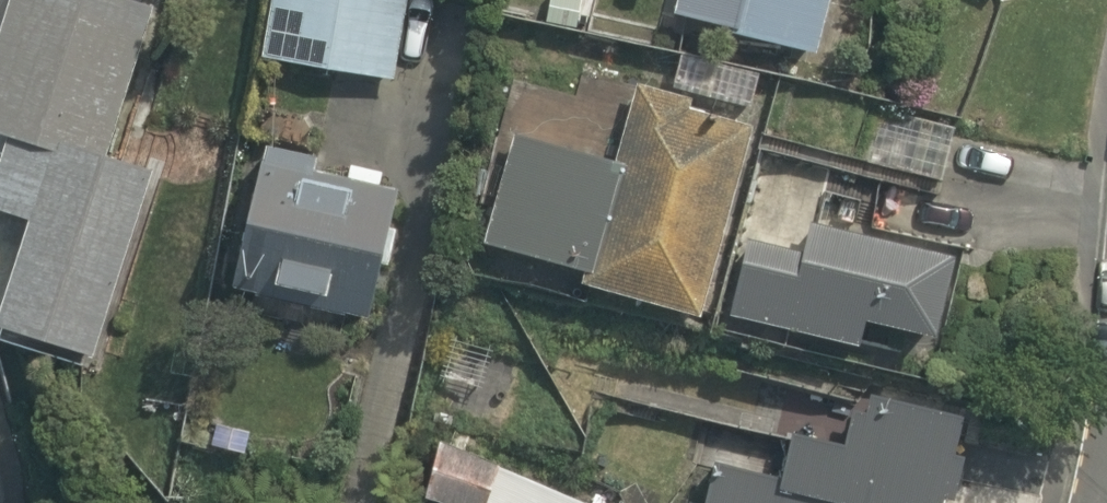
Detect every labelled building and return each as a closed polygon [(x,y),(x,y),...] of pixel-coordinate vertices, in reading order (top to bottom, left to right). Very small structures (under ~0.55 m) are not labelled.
[(111,0),(10,0),(0,38),(0,138),(6,139),(0,163),(0,220),(21,226),(0,311),(0,344),(96,368),(146,169),(114,161),(152,10),(111,0)] [(261,68),(392,82),(401,0),(269,0),(261,68)] [(667,19),(809,58),(825,0),(672,0),(667,19)] [(942,121),(775,83),(758,156),(925,194),(942,121)] [(611,165),(510,137),(480,243),(580,272),(577,284),(705,320),(762,120),(634,84),(611,165)] [(308,152),(253,142),(238,231),(379,256),(390,192),(304,177),(308,152)] [(801,240),(744,229),(725,324),(855,351),(858,332),(922,345),(942,247),(805,219),(801,240)] [(506,450),(531,365),(424,335),(397,429),(430,438),(412,502),(596,502),(506,450)] [(960,461),(946,458),(959,402),(886,385),(878,417),(849,410),(840,449),(780,435),(769,483),(706,468),(698,502),(951,502),(960,461)]
